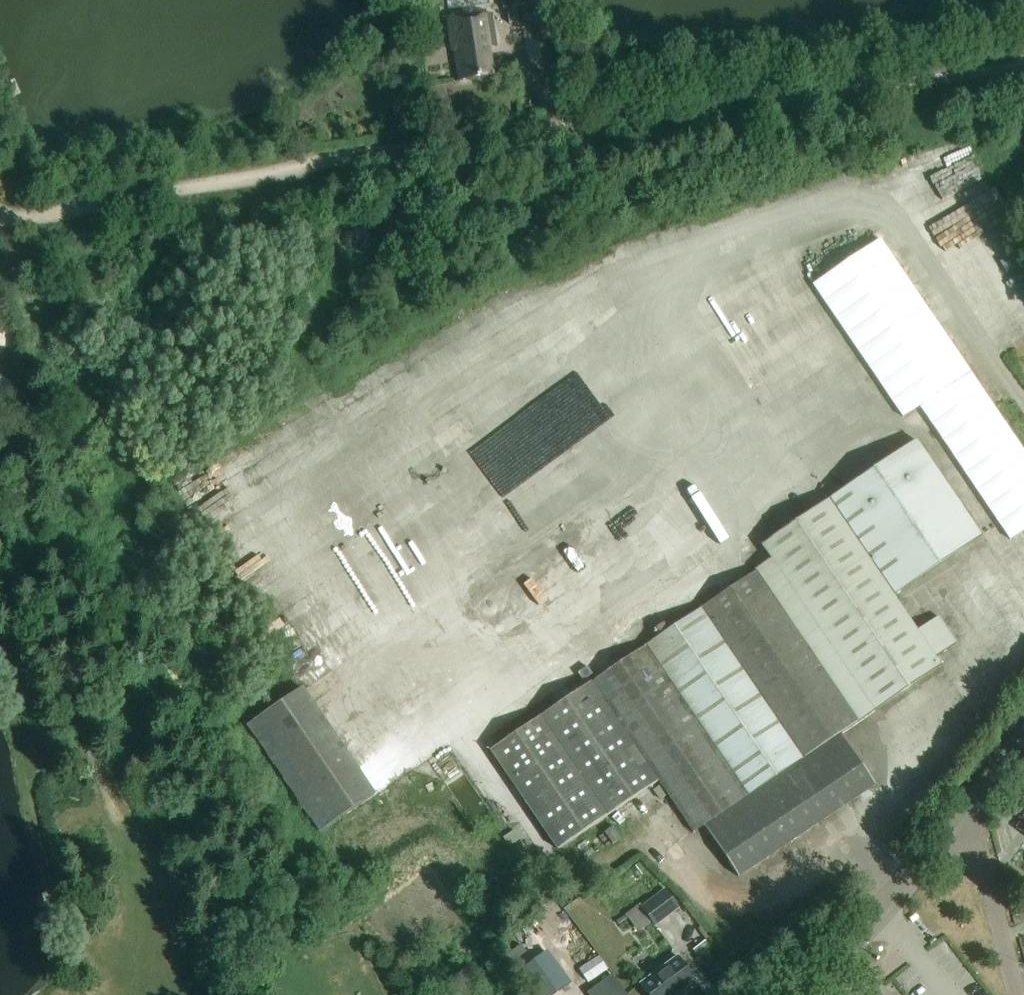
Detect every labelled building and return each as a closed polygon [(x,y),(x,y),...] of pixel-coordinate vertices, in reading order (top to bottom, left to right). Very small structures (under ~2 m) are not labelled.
[(536,8),(521,10),(523,22),(538,20),(536,8)] [(508,28),(519,26),(516,11),(506,13),(508,28)] [(489,46),(495,45),(491,14),(447,21),(452,51),(454,50),(458,80),(494,75),(489,46)] [(702,880),(726,862),(738,878),(876,787),(842,738),(859,726),(891,705),(942,669),(937,661),(957,647),(939,621),(919,635),(892,596),(981,536),(918,444),(764,549),(770,558),(754,569),(758,575),(594,685),(492,754),(558,850),(659,782),(695,836),(678,847),(702,880)] [(302,807),(357,769),(338,741),(283,779),(302,807)] [(613,827),(604,833),(612,845),(621,839),(613,827)] [(641,906),(655,926),(679,908),(665,889),(641,906)] [(696,985),(678,961),(641,988),(646,994),(683,994),(696,985)] [(612,974),(587,993),(589,994),(627,994),(612,974)]
